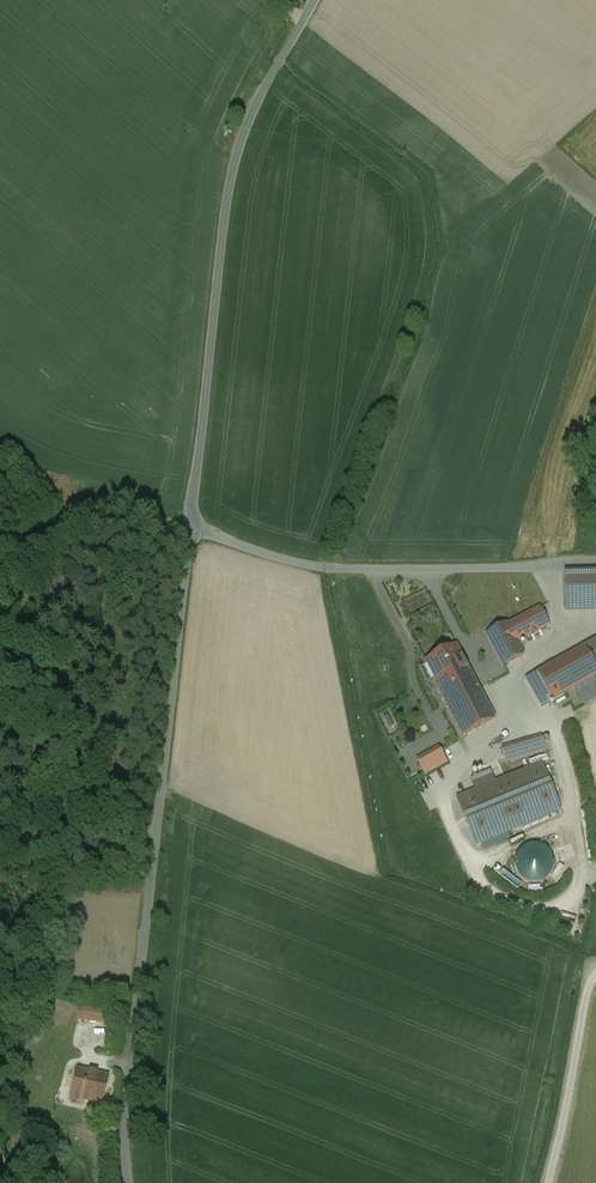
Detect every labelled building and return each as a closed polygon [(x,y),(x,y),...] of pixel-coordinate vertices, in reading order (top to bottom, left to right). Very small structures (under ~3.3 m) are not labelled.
[(564,574),(565,615),(595,614),(595,573),(564,574)] [(549,625),(540,607),(507,624),(506,623),(486,633),(503,665),(523,654),(517,642),(549,625)] [(583,647),(595,669),(595,640),(583,647)] [(468,668),(469,668),(469,667),(467,667),(456,646),(425,662),(436,685),(468,668)] [(583,647),(526,680),(542,707),(595,676),(595,669),(583,647)] [(494,719),(468,668),(436,685),(463,736),(494,719)] [(542,735),(502,747),(506,760),(546,748),(542,735)] [(427,766),(448,754),(444,748),(423,760),(427,766)] [(475,791),(457,799),(476,844),(560,810),(542,764),(495,783),(490,772),(471,780),(475,791)] [(79,1006),(77,1020),(109,1024),(111,1010),(79,1006)] [(109,1076),(78,1069),(71,1098),(102,1106),(109,1076)]
